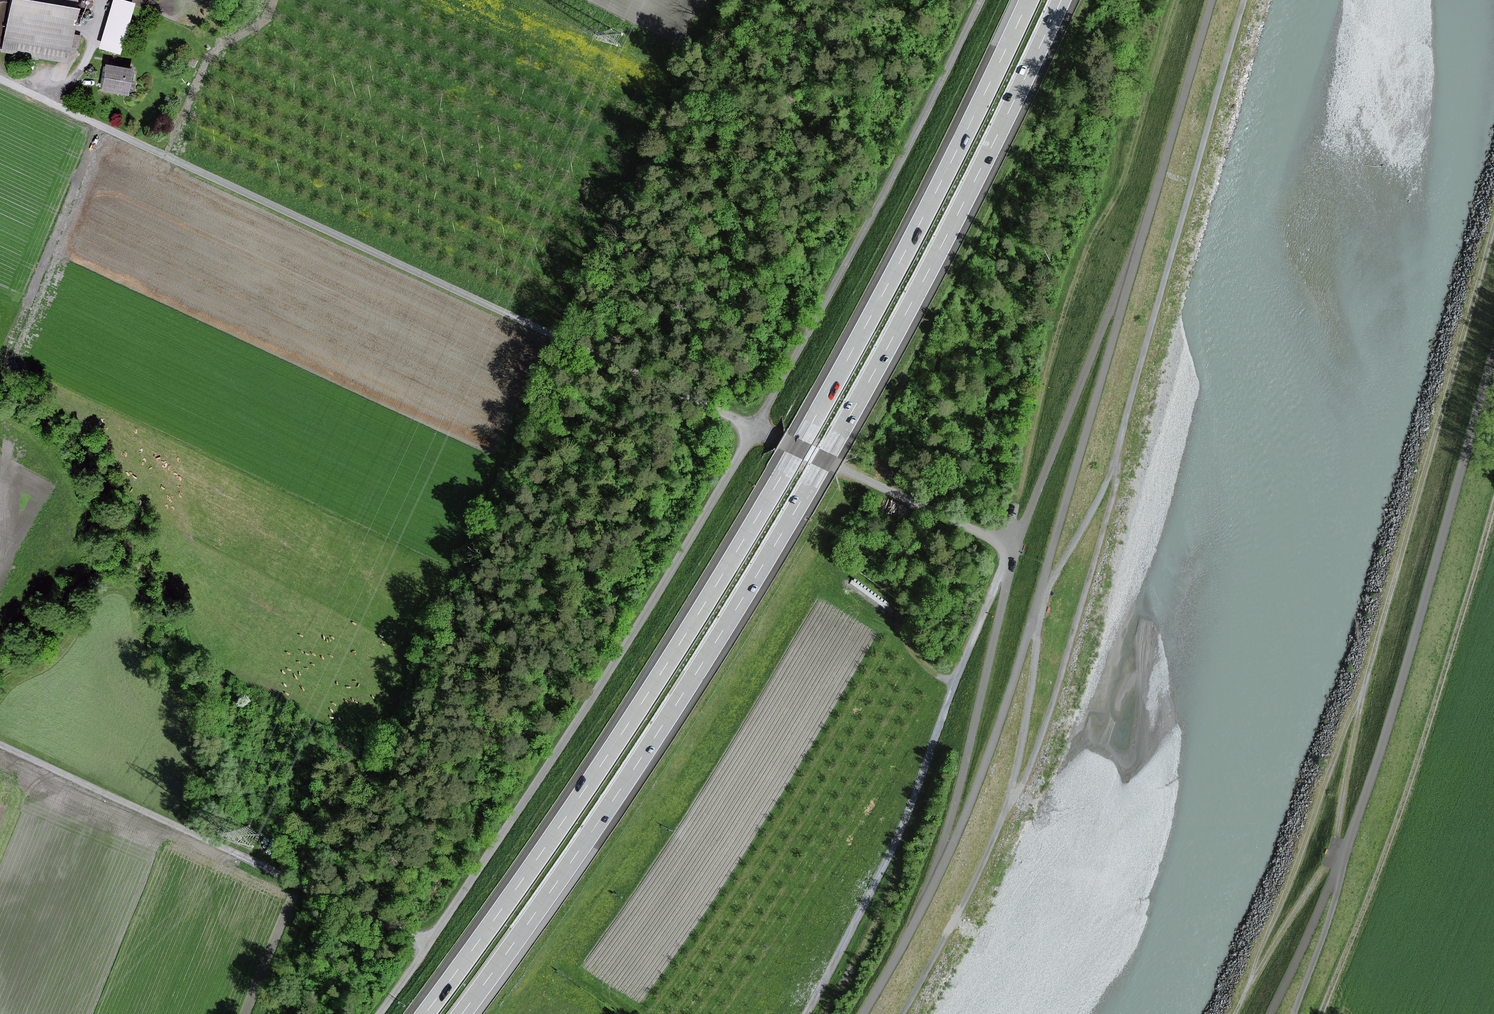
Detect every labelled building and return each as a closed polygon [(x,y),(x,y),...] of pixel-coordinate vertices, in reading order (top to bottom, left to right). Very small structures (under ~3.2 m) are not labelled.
[(2,50),(68,63),(71,47),(79,49),(81,35),(74,33),(79,8),(79,0),(12,0),(2,50)] [(84,8),(85,8),(87,8),(89,7),(90,6),(91,4),(92,2),(91,0),(81,0),(80,2),(80,3),(81,5),(82,7),(84,8)] [(123,0),(113,0),(99,48),(120,55),(135,3),(123,0)] [(86,18),(87,18),(89,19),(90,19),(91,18),(92,17),(93,16),(93,14),(93,13),(92,12),(91,11),(90,10),(88,10),(87,11),(86,12),(85,13),(85,14),(85,15),(85,17),(86,18)] [(80,25),(81,26),(82,26),(84,26),(85,25),(86,24),(86,23),(87,22),(86,20),(86,19),(85,18),(83,18),(82,17),(80,18),(79,19),(79,20),(78,21),(78,23),(79,24),(80,25)] [(191,57),(188,64),(194,68),(198,61),(191,57)] [(133,66),(104,62),(100,89),(129,94),(133,66)]
